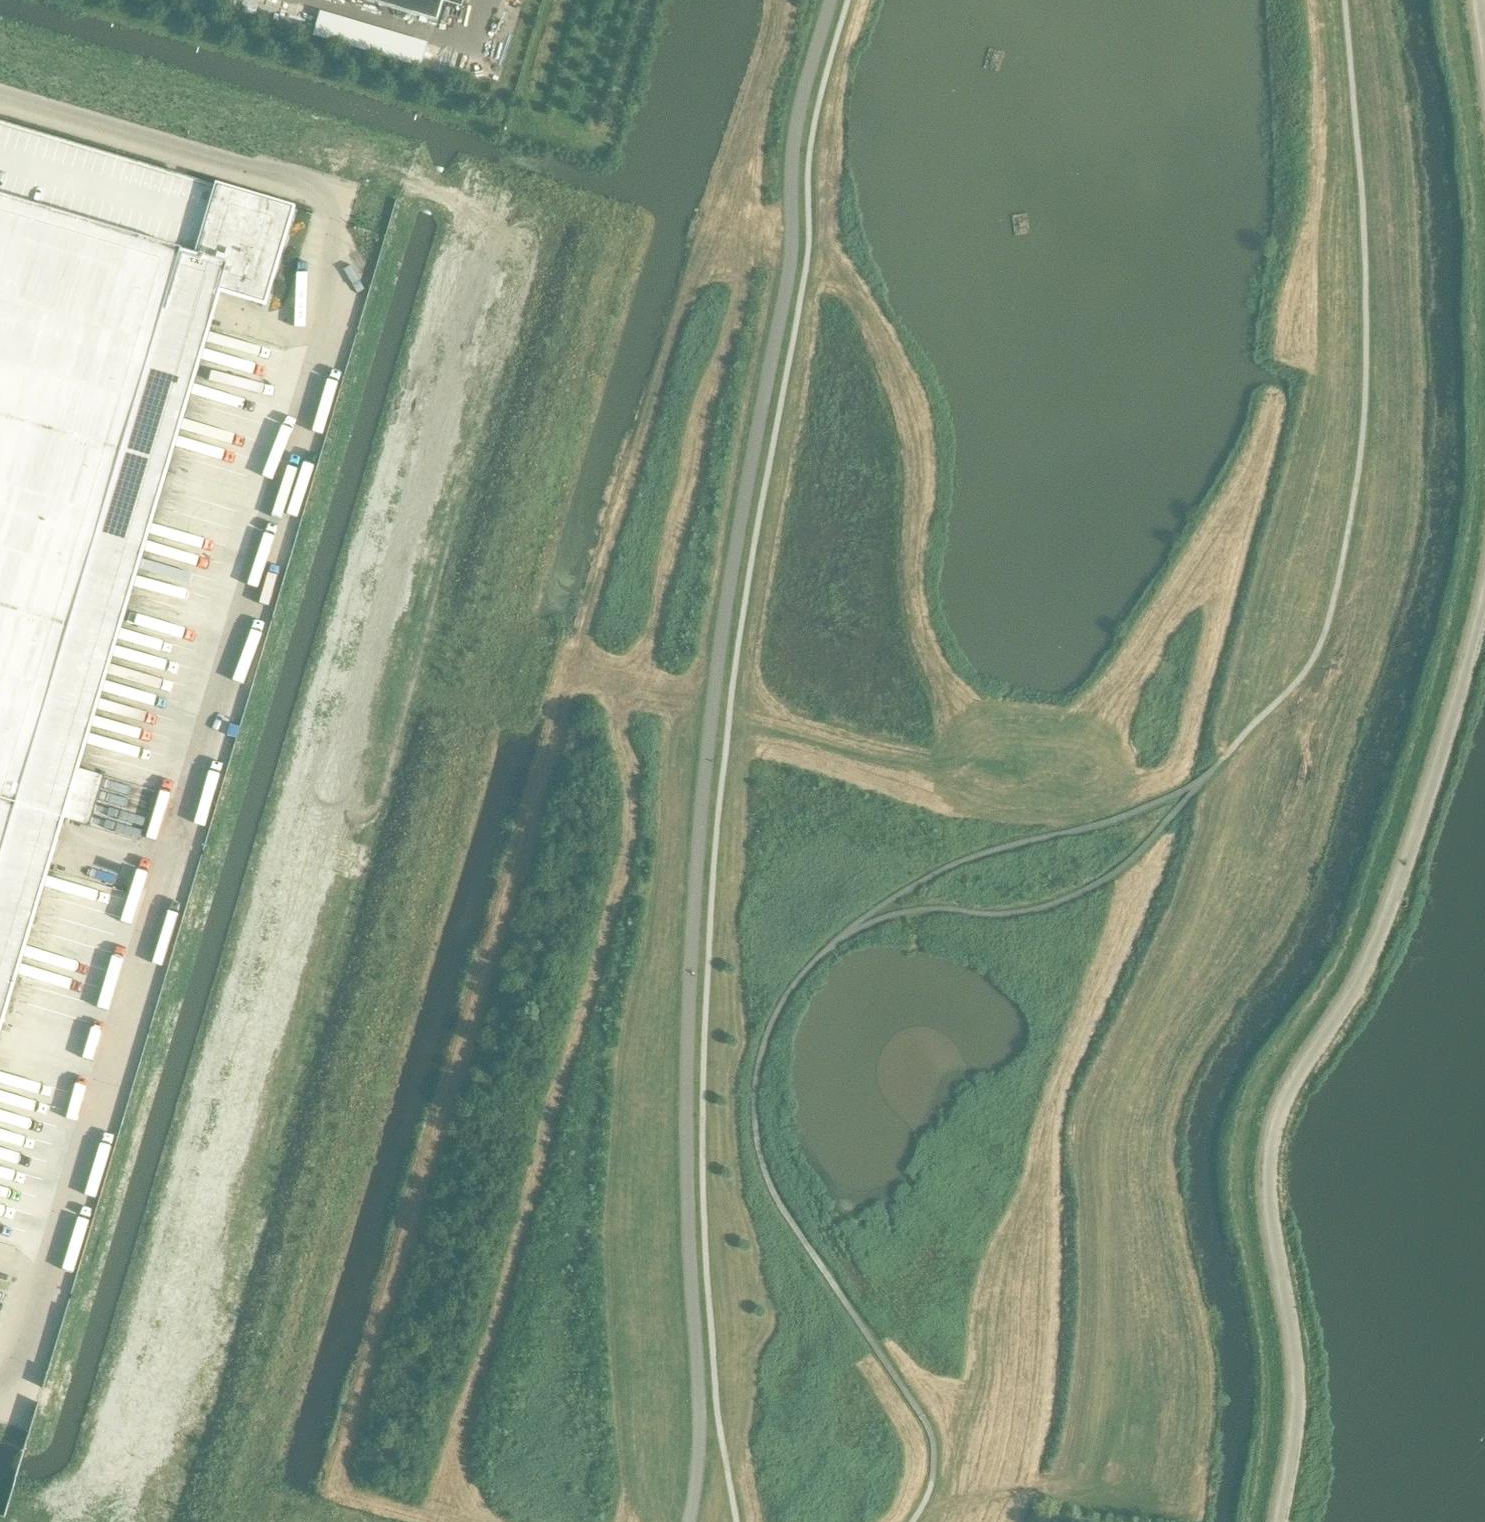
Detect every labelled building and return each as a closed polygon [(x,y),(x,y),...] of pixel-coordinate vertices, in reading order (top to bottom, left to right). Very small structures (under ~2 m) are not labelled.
[(437,21),(443,0),(368,0),(437,21)] [(220,291),(265,304),(293,209),(218,187),(197,256),(0,197),(0,1029),(220,291)]
